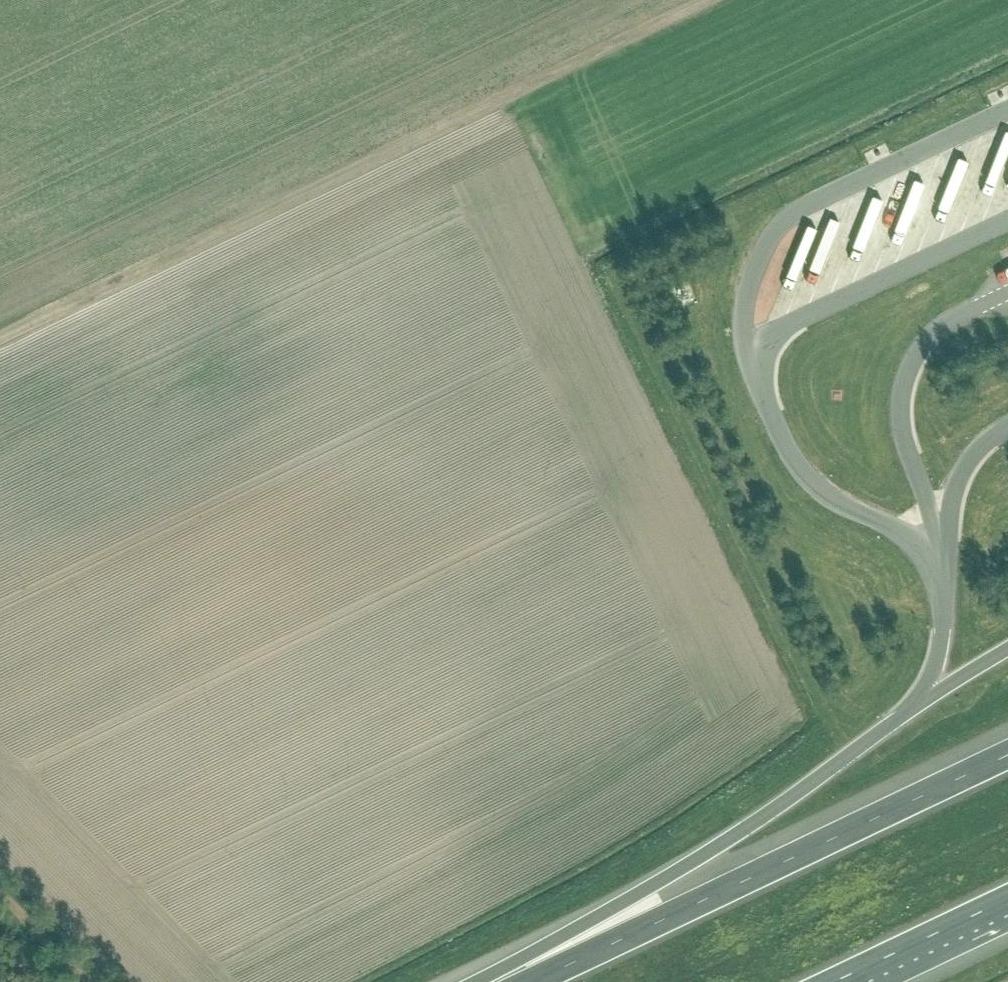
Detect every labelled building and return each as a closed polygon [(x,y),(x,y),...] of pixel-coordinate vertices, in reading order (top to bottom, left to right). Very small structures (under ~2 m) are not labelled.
[(984,174),(1001,180),(1003,175),(1007,177),(1007,124),(1002,122),(984,174)]
